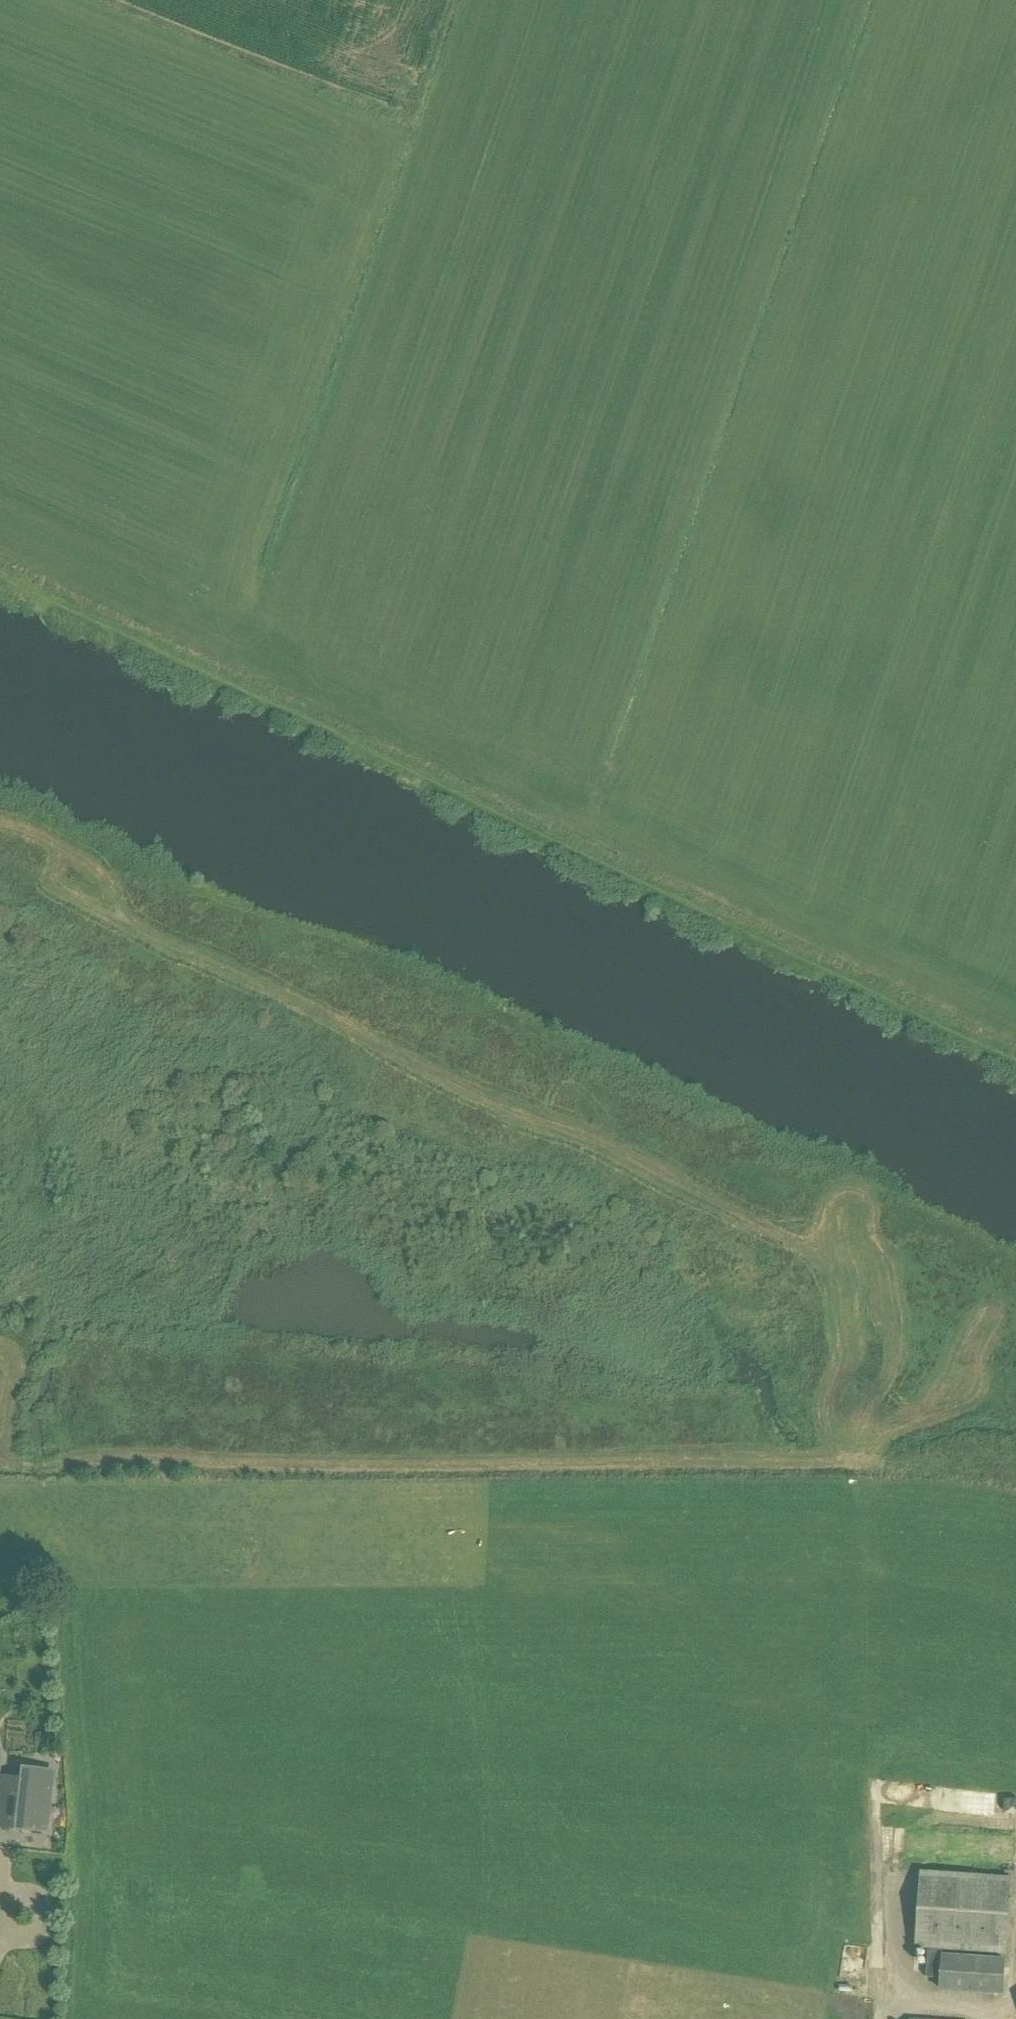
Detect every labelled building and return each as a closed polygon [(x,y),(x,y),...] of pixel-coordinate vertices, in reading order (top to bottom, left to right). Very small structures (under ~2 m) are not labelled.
[(7,1768),(11,1747),(0,1745),(0,1767),(7,1768)] [(3,1776),(0,1805),(0,1825),(45,1830),(52,1768),(18,1764),(16,1777),(3,1776)] [(944,1790),(941,1810),(995,1816),(995,1817),(1015,1820),(1015,1798),(944,1790)] [(1006,1952),(1011,1877),(921,1871),(915,1946),(928,1947),(926,1977),(940,1978),(939,1989),(1003,1993),(1005,1960),(943,1956),(943,1948),(1006,1952)] [(871,1952),(853,1951),(853,1983),(871,1983),(871,1952)]
